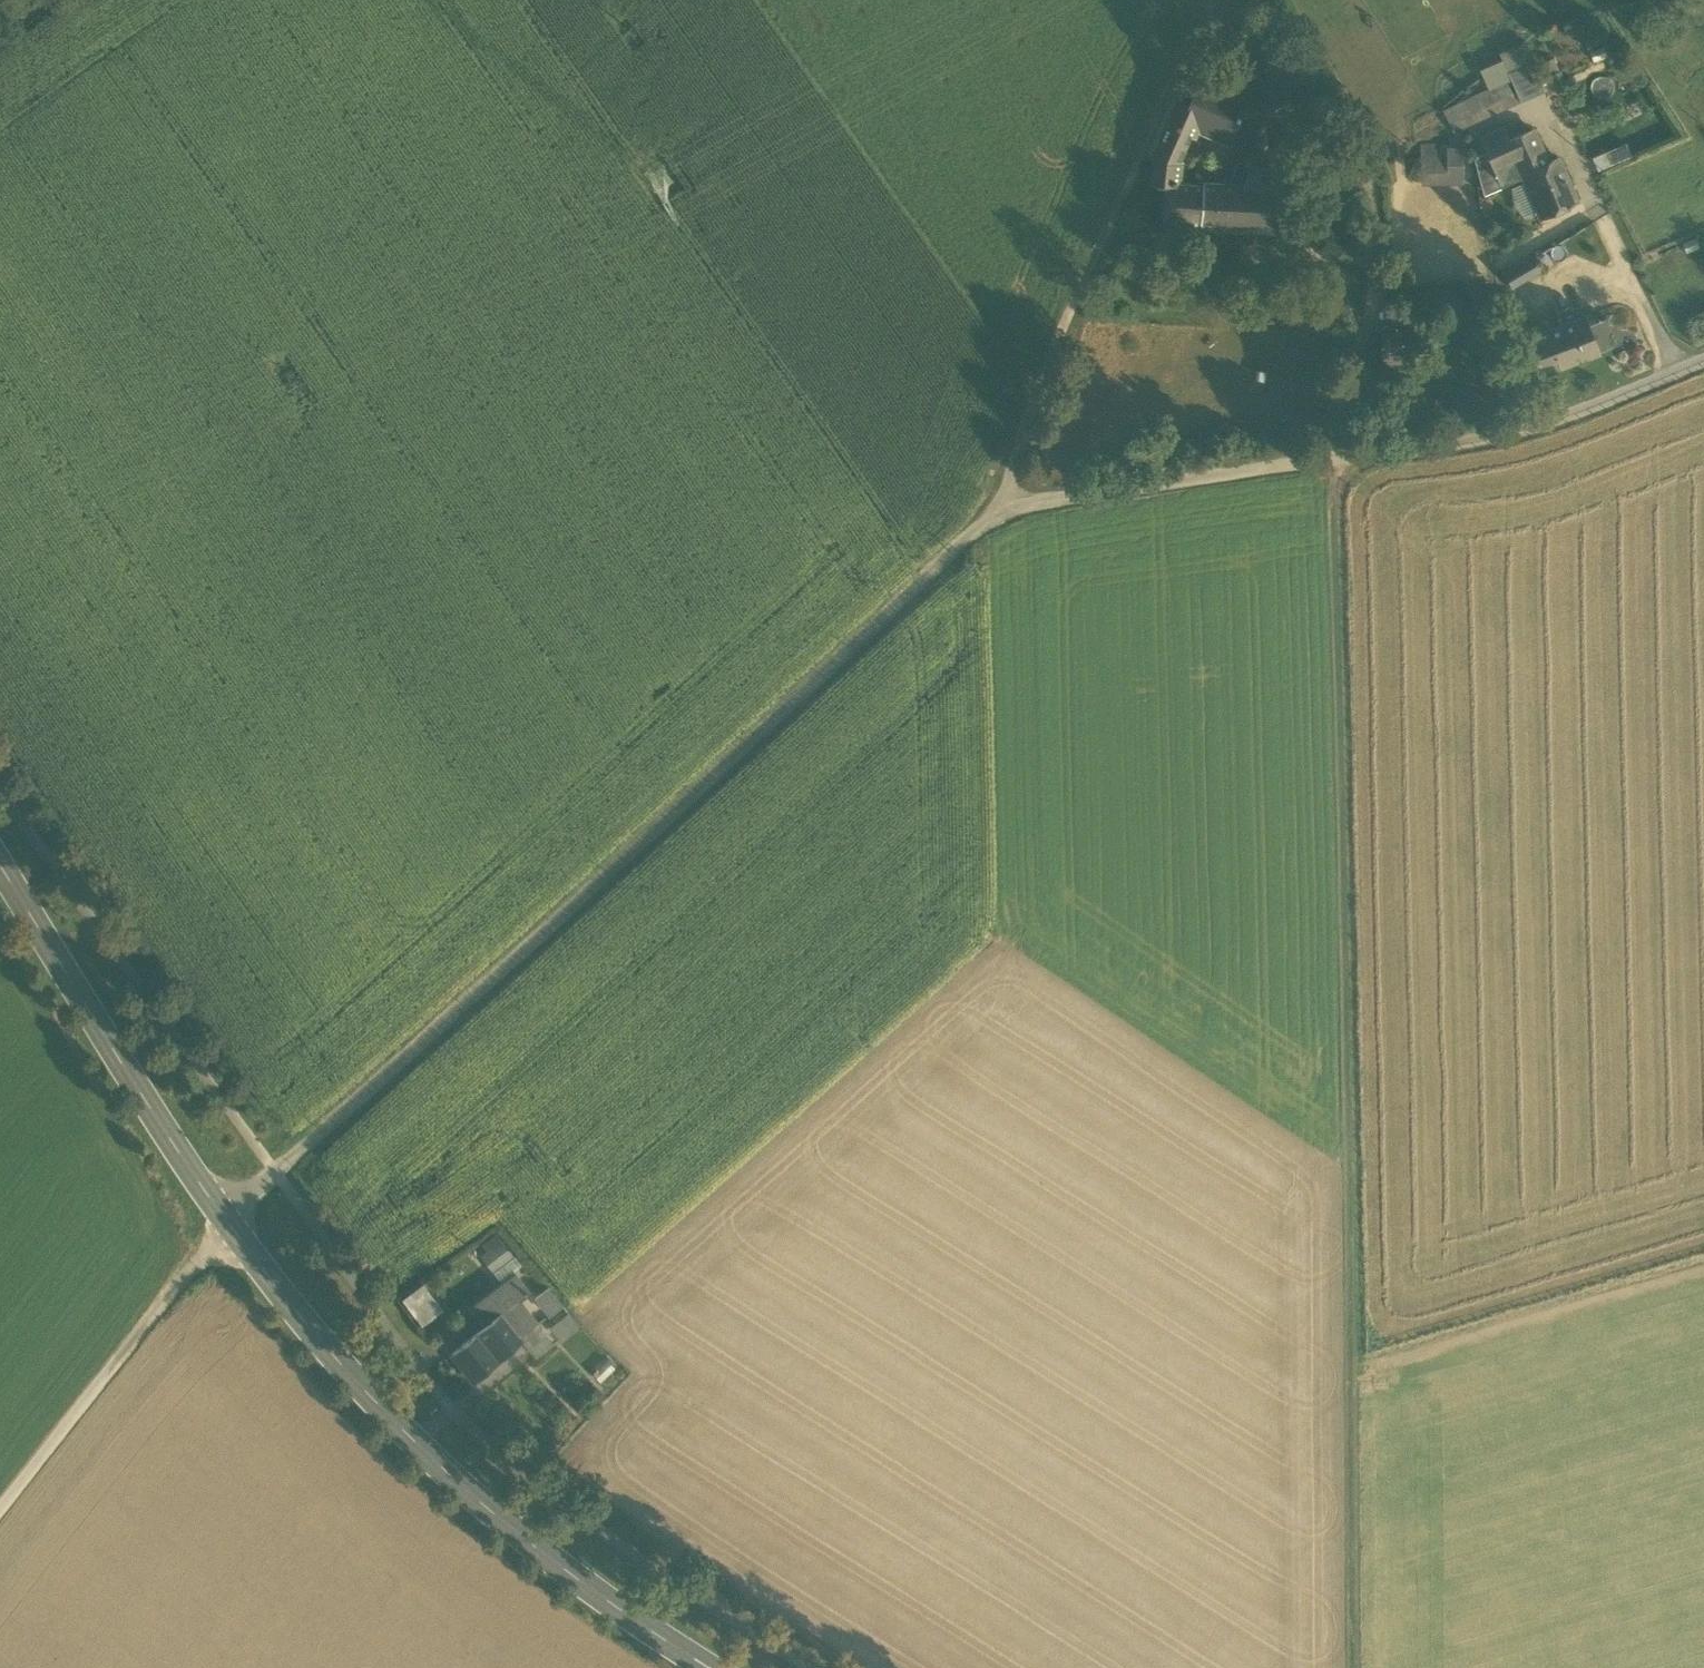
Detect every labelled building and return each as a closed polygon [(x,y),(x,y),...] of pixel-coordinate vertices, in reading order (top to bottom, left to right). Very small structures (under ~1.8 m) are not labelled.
[(1502,59),(1508,72),(1534,61),(1525,41),(1499,51),(1502,59)] [(1508,72),(1502,59),(1479,69),(1488,88),(1505,79),(1510,78),(1508,72)] [(1546,90),(1534,61),(1508,72),(1510,78),(1516,91),(1521,101),(1546,90)] [(1512,92),(1505,79),(1488,88),(1465,99),(1471,112),(1512,92)] [(1197,84),(1181,116),(1180,119),(1199,127),(1229,139),(1245,103),(1197,84)] [(1516,91),(1512,92),(1471,112),(1476,121),(1521,101),(1516,91)] [(1471,112),(1465,99),(1443,110),(1453,131),(1476,121),(1471,112)] [(1276,116),(1245,103),(1229,139),(1260,152),(1276,116)] [(1195,137),(1199,127),(1180,119),(1181,116),(1172,113),(1154,158),(1176,163),(1190,137),(1195,137)] [(1501,187),(1524,177),(1548,166),(1548,164),(1532,129),(1519,135),(1514,123),(1479,137),(1486,151),(1492,166),(1501,187)] [(1209,182),(1218,183),(1246,184),(1260,152),(1229,139),(1209,182)] [(1421,181),(1463,180),(1463,148),(1447,148),(1447,152),(1440,152),(1439,144),(1420,145),(1421,181)] [(1473,156),(1477,172),(1492,166),(1486,151),(1473,156)] [(1176,163),(1154,158),(1153,183),(1164,184),(1165,183),(1174,183),(1176,163)] [(1560,159),(1548,164),(1548,166),(1524,177),(1541,216),(1578,200),(1560,159)] [(1501,187),(1492,166),(1477,172),(1483,195),(1501,187)] [(1202,182),(1202,184),(1200,223),(1200,230),(1215,231),(1218,183),(1209,182),(1202,182)] [(1162,221),(1200,223),(1202,184),(1174,183),(1165,183),(1164,184),(1162,221)] [(1285,186),(1246,184),(1218,183),(1215,231),(1282,234),(1285,186)] [(1586,319),(1548,333),(1561,369),(1583,361),(1584,357),(1598,352),(1590,328),(1586,319)] [(1590,328),(1598,352),(1618,345),(1609,321),(1590,328)] [(1540,377),(1561,369),(1548,333),(1527,341),(1540,377)] [(497,1278),(519,1261),(494,1229),(472,1246),(497,1278)] [(472,1308),(485,1325),(501,1313),(520,1336),(536,1323),(537,1324),(518,1300),(529,1292),(515,1274),(472,1308)] [(421,1281),(398,1295),(417,1324),(440,1310),(421,1281)] [(535,1292),(552,1312),(561,1305),(544,1285),(535,1292)] [(524,1340),(520,1336),(501,1313),(485,1325),(451,1354),(475,1382),(500,1361),(522,1342),(524,1340)] [(522,1342),(535,1358),(552,1344),(537,1324),(536,1323),(520,1336),(524,1340),(522,1342)]
